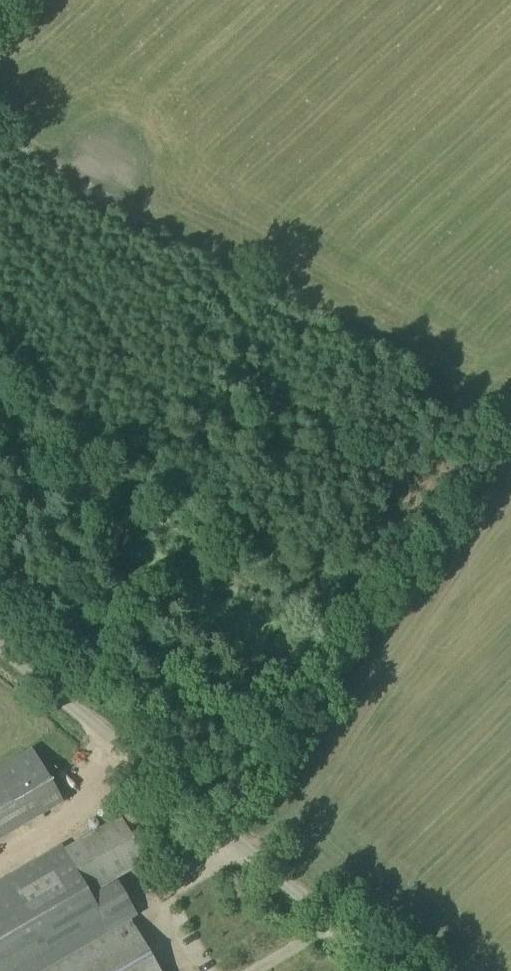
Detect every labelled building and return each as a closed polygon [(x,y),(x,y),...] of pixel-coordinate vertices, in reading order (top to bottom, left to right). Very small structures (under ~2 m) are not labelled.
[(61,804),(31,751),(0,769),(0,839),(61,804)] [(145,863),(120,820),(66,851),(64,848),(33,866),(0,885),(0,970),(158,970),(131,924),(139,920),(119,885),(94,900),(91,894),(145,863)]
